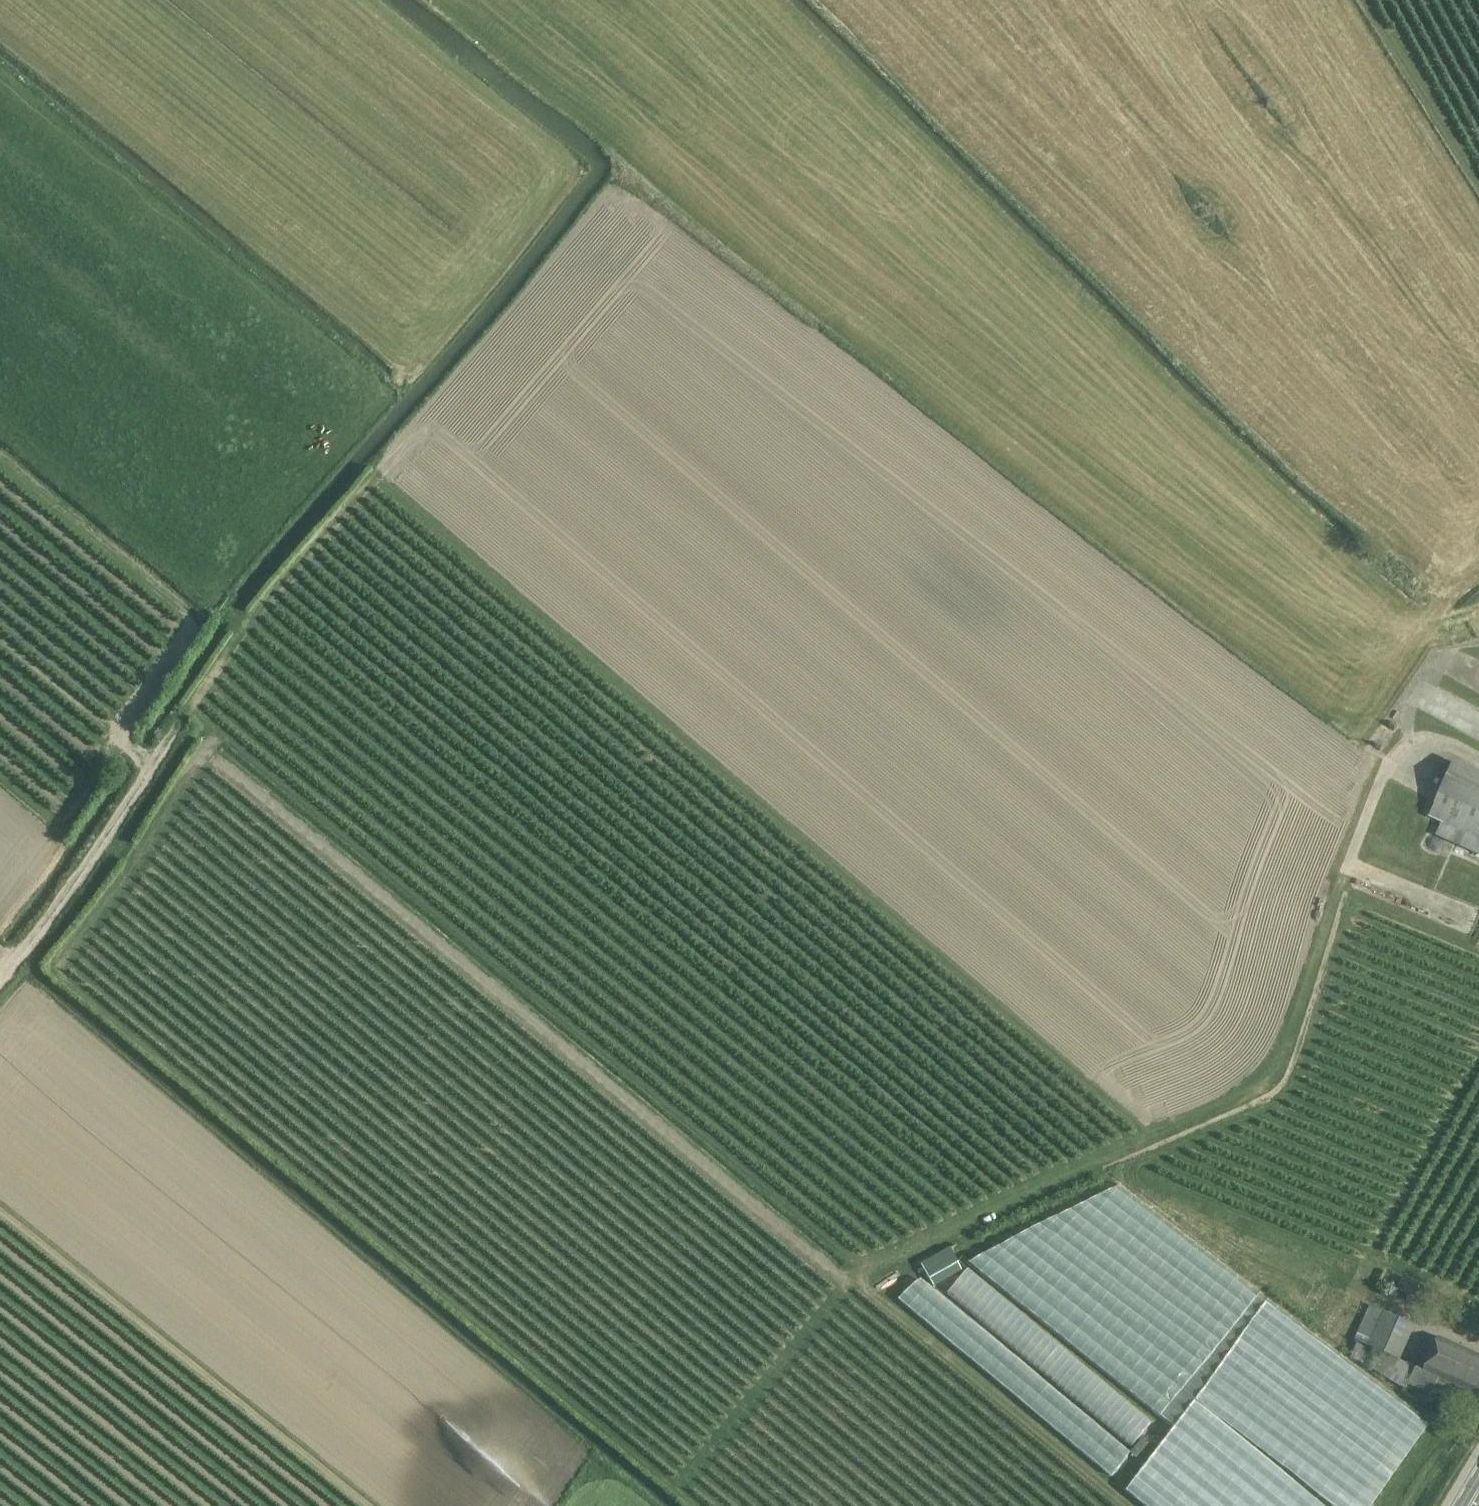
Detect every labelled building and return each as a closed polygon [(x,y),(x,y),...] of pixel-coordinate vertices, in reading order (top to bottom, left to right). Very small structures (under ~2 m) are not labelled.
[(1428,817),(1441,822),(1435,835),(1478,855),(1478,772),(1453,760),(1433,803),(1434,804),(1428,817)] [(929,1279),(958,1263),(950,1248),(921,1264),(929,1279)] [(942,1293),(1134,1444),(1154,1417),(963,1267),(942,1293)] [(1451,1384),(1478,1396),(1478,1354),(1438,1336),(1422,1371),(1399,1361),(1415,1325),(1369,1305),(1354,1340),(1357,1342),(1351,1356),(1370,1364),(1368,1368),(1405,1389),(1407,1384),(1431,1395),(1432,1394),(1444,1399),(1451,1384)]
